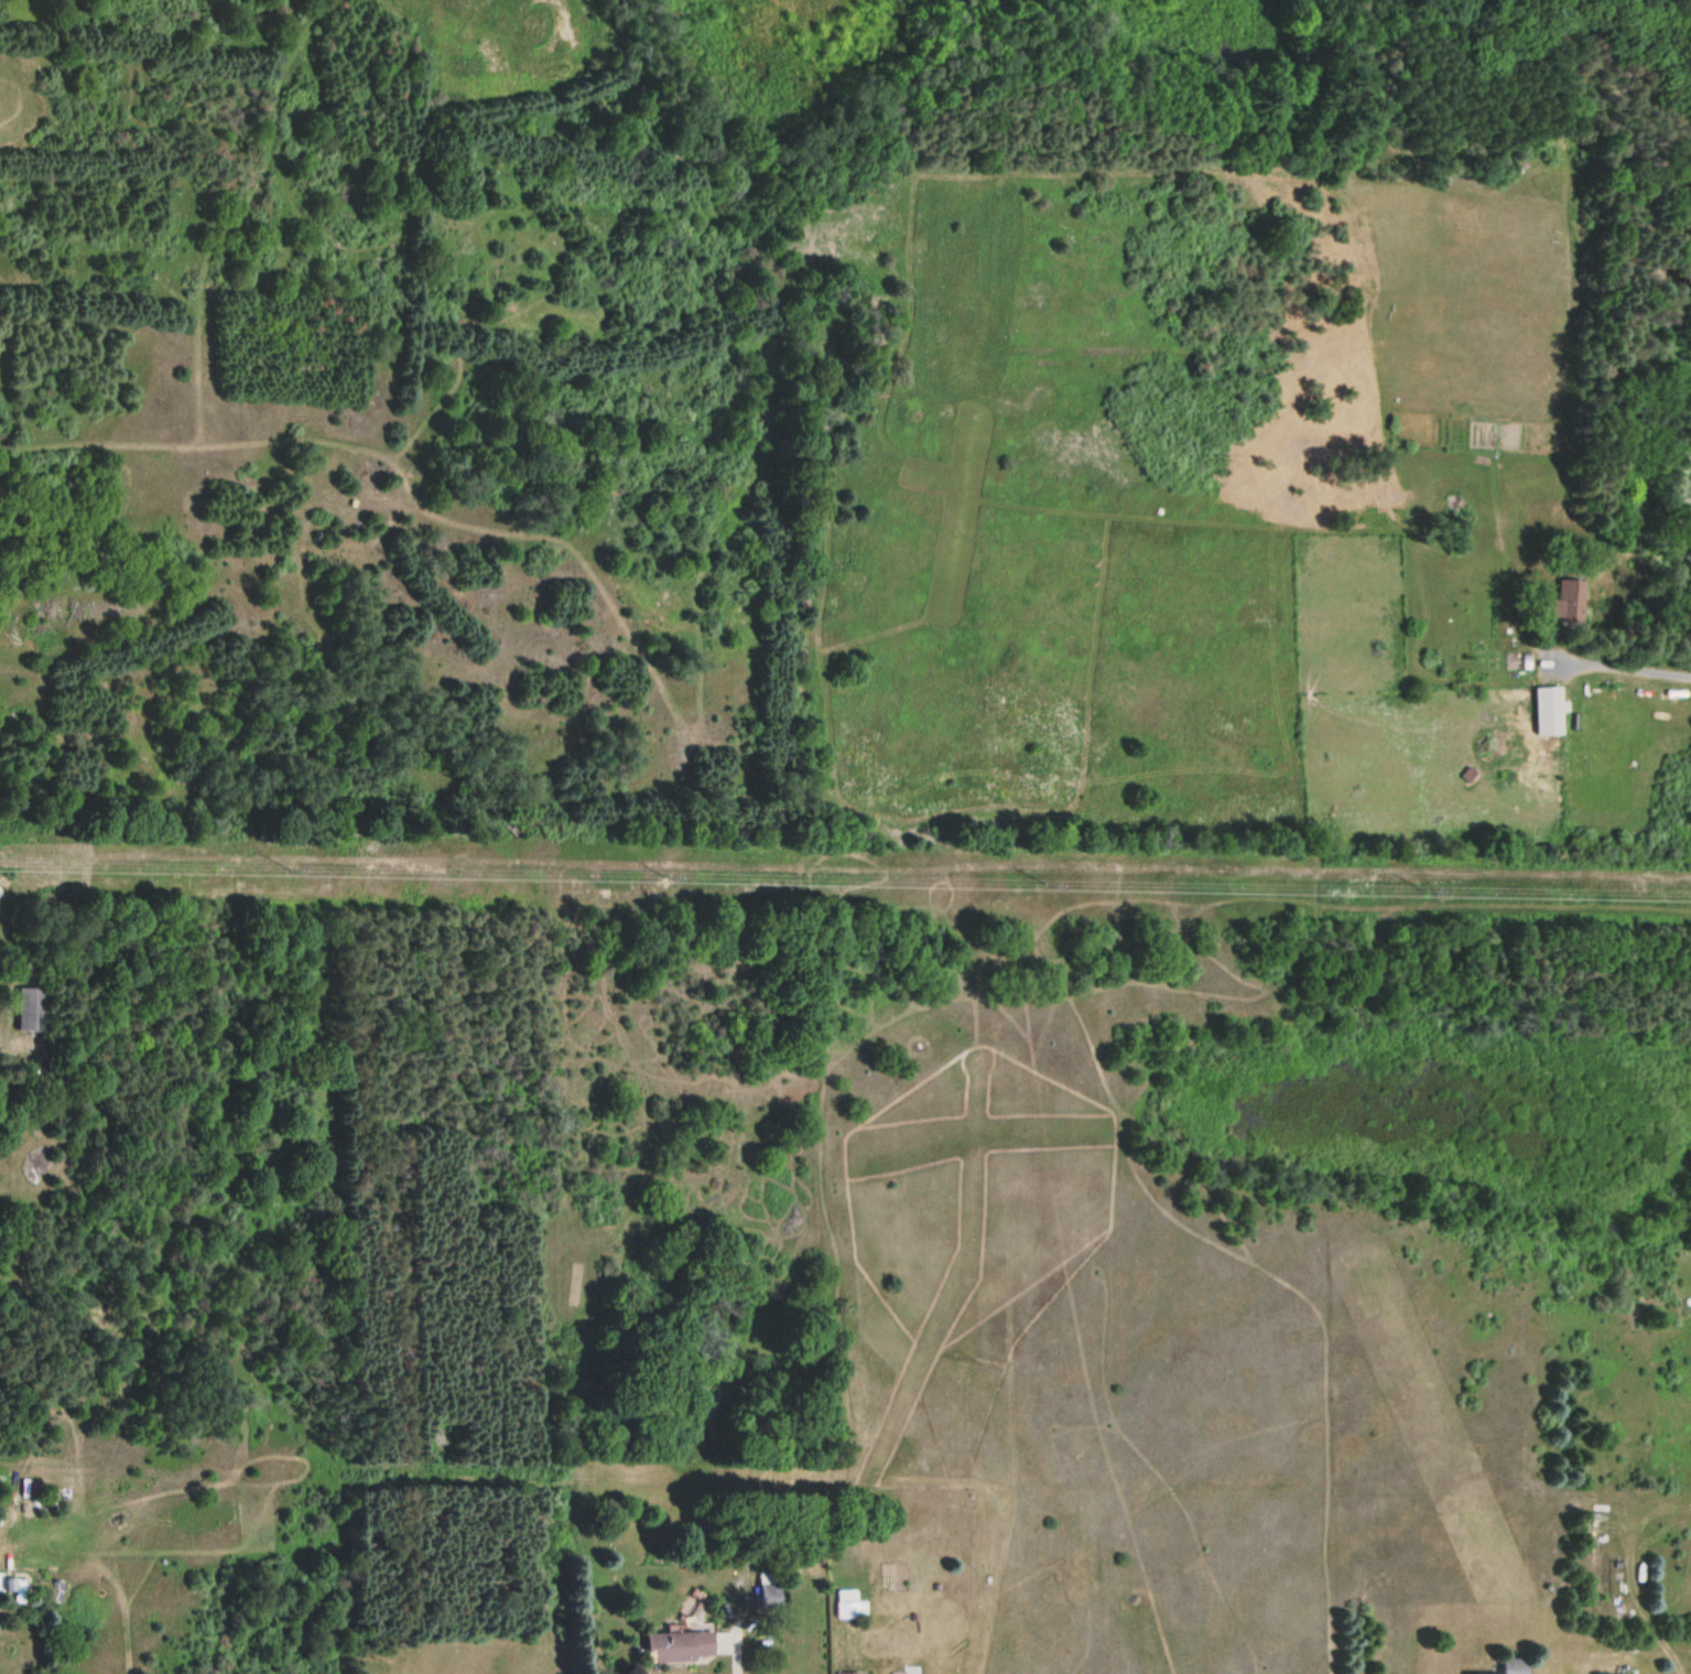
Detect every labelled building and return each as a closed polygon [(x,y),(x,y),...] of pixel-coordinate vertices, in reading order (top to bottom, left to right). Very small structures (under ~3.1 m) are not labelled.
[(1553,582),(1553,623),(1581,623),(1581,582),(1553,582)] [(1535,735),(1560,735),(1560,687),(1535,687),(1535,735)] [(17,1030),(44,1030),(44,986),(17,986),(17,1030)] [(779,1583),(757,1583),(757,1611),(779,1611),(779,1583)] [(645,1633),(645,1662),(711,1661),(711,1632),(645,1633)] [(1527,1658),(1503,1658),(1502,1673),(1527,1673),(1527,1658)]
